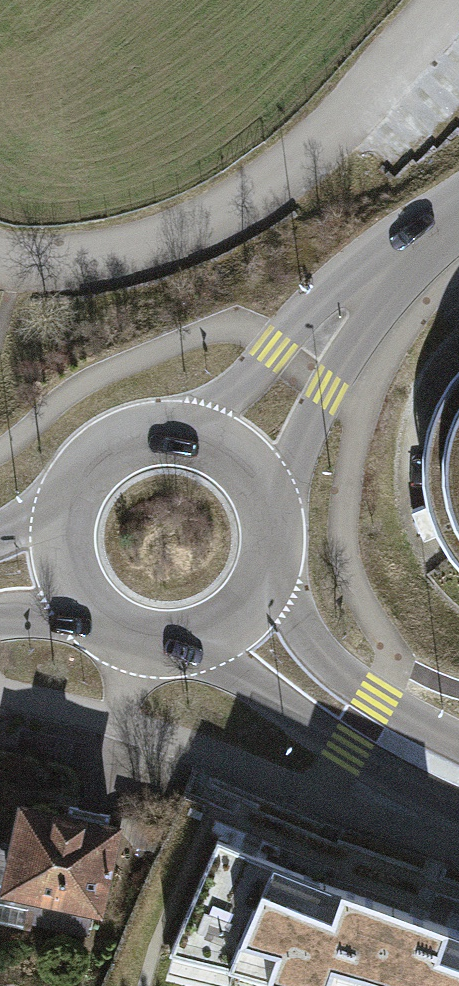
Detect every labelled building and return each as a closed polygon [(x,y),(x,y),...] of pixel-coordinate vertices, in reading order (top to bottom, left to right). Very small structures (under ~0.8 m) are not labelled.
[(457,372),(432,420),(426,474),(437,529),(458,561),(458,370),(457,372)] [(6,780),(0,806),(0,883),(96,904),(118,804),(6,780)] [(213,829),(158,961),(242,985),(328,985),(367,894),(213,829)] [(367,894),(328,985),(458,985),(458,925),(367,894)]
